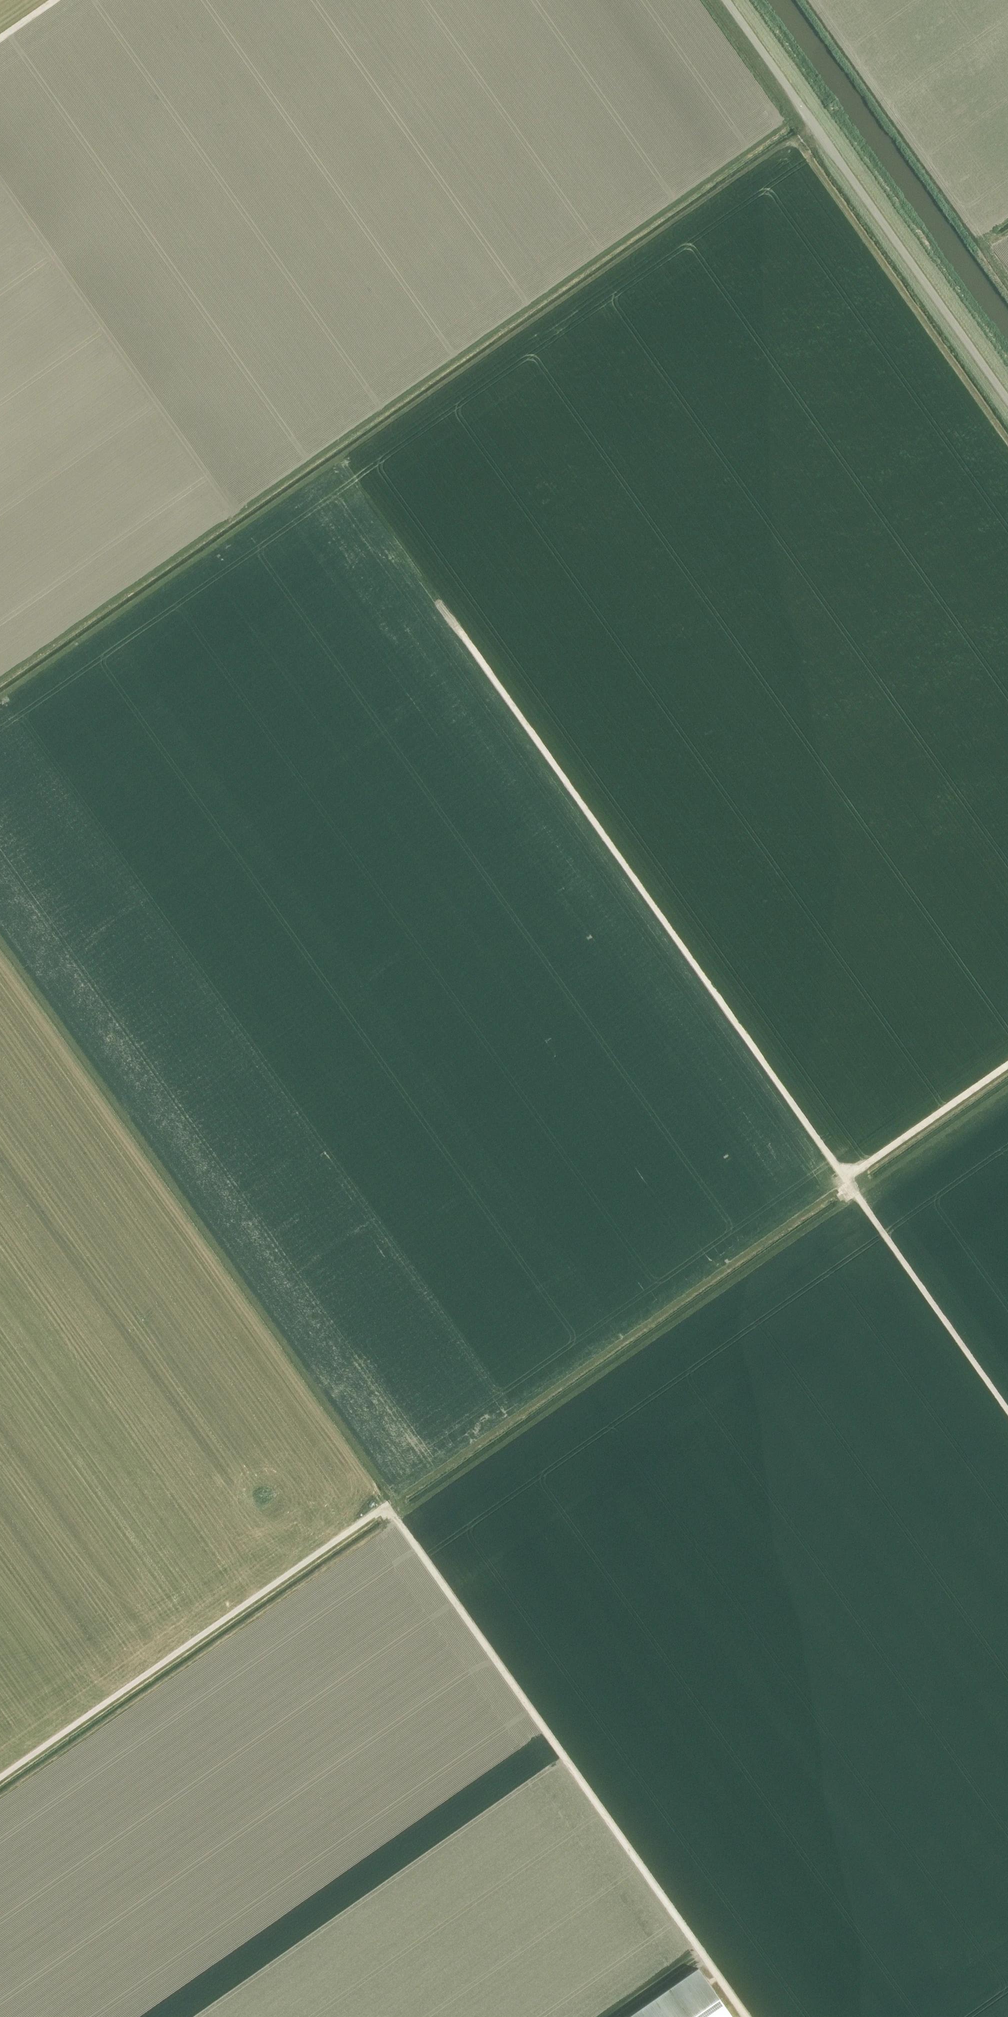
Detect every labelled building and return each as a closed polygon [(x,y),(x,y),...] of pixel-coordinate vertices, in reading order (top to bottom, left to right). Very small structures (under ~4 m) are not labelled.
[(700,1966),(628,2016),(736,2016),(700,1966)]
